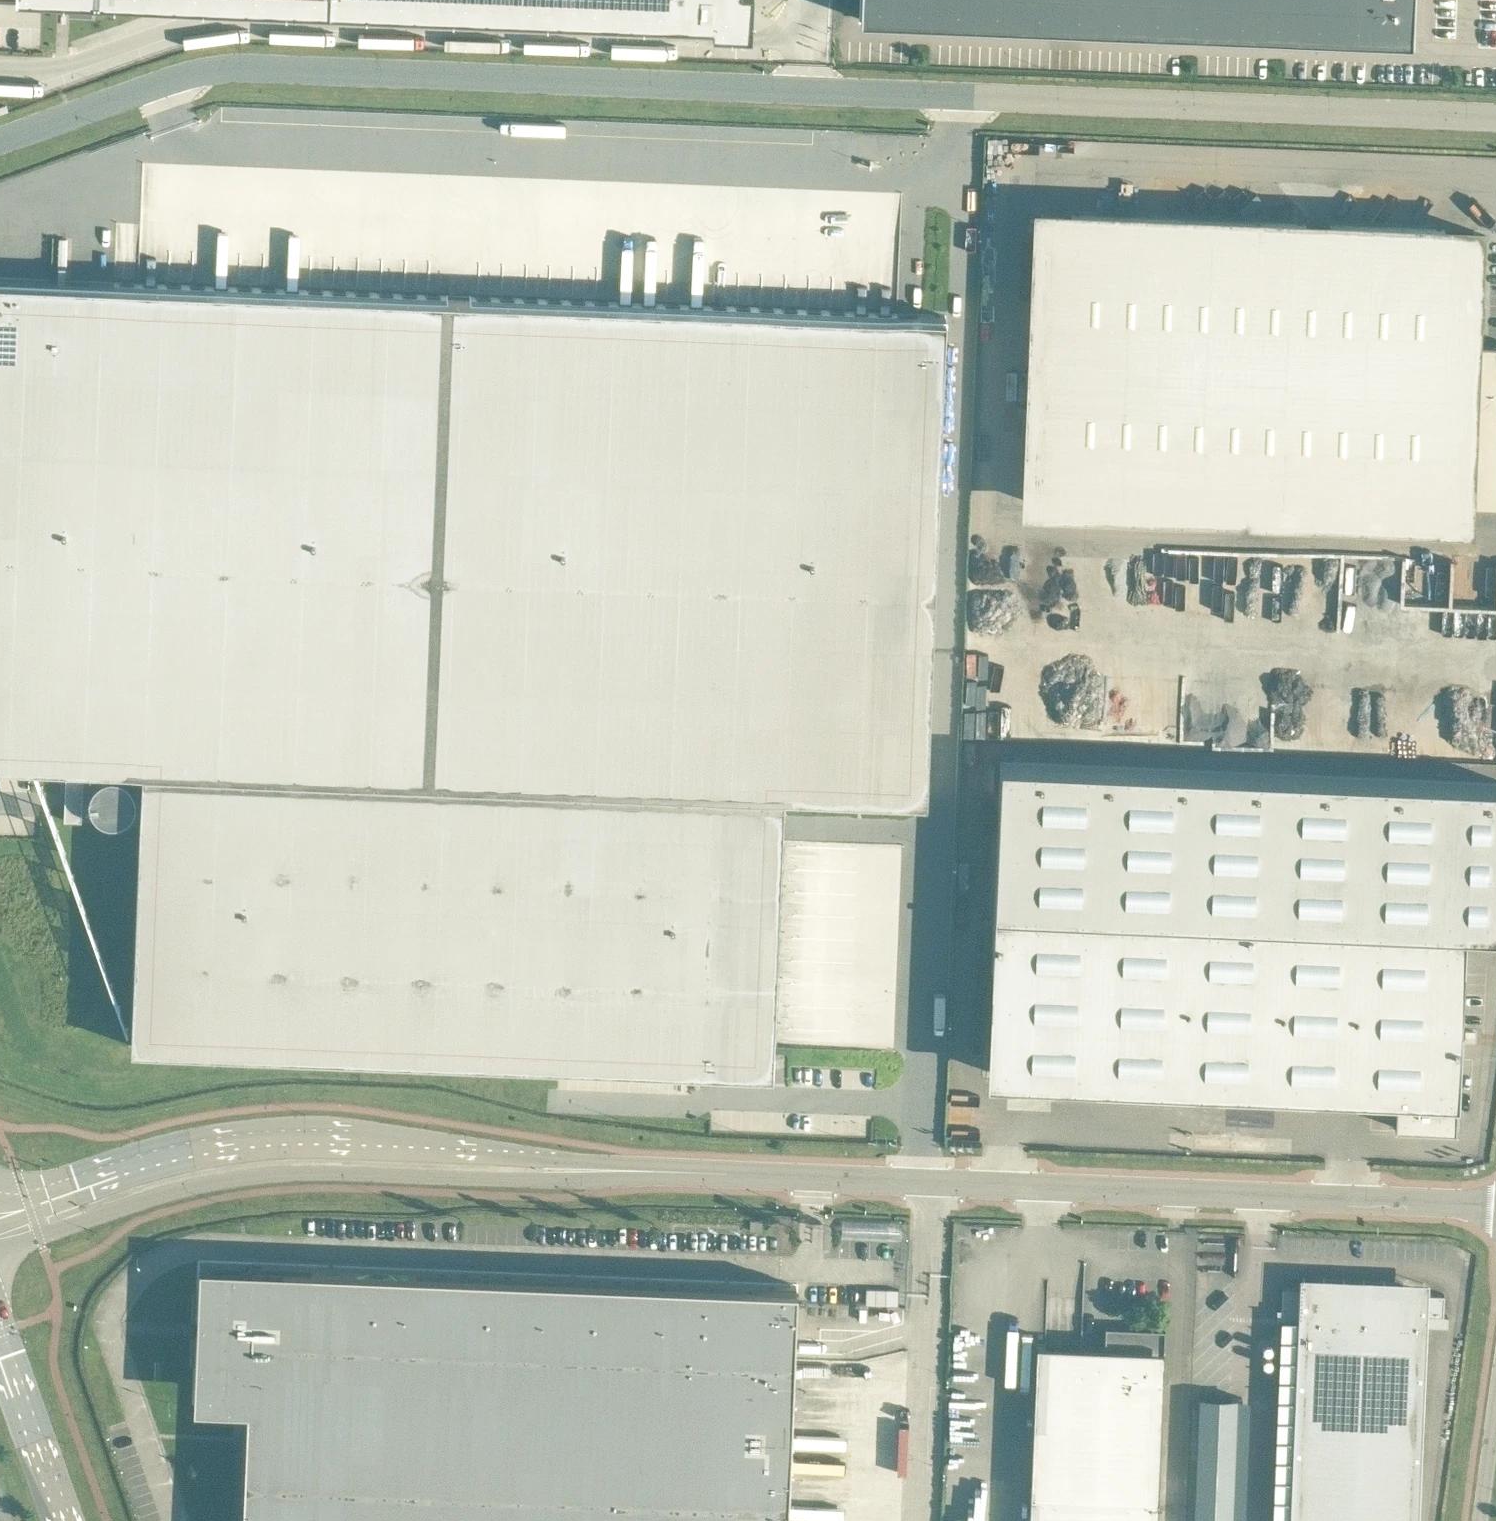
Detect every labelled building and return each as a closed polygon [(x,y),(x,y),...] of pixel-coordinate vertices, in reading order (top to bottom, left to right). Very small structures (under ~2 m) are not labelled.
[(369,10),(712,24),(735,25),(736,7),(741,7),(741,0),(118,0),(369,10)] [(1412,41),(1413,0),(861,0),(860,19),(1412,41)] [(91,16),(91,5),(70,4),(69,15),(91,16)] [(1464,504),(1467,430),(1495,414),(1495,343),(1470,342),(1475,230),(1042,213),(1030,503),(1464,520),(1464,504)] [(0,278),(0,762),(142,768),(131,1045),(772,1070),(783,793),(926,799),(946,315),(0,278)] [(1464,930),(1495,932),(1495,783),(1000,761),(994,910),(992,967),(1012,968),(1007,1078),(1396,1095),(1395,1127),(1456,1130),(1464,930)] [(66,775),(64,819),(82,819),(83,776),(66,775)] [(211,1294),(214,1294),(211,1351),(258,1353),(258,1364),(250,1364),(243,1520),(787,1520),(797,1285),(254,1262),(241,1270),(215,1268),(214,1285),(211,1285),(211,1294)] [(1277,1318),(1301,1319),(1293,1520),(1415,1520),(1423,1324),(1448,1325),(1448,1315),(1444,1315),(1444,1293),(1414,1292),(1414,1288),(1313,1283),(1313,1288),(1282,1287),(1282,1308),(1277,1308),(1277,1318)] [(895,1316),(896,1298),(863,1298),(863,1315),(895,1316)] [(1165,1328),(1106,1326),(1104,1356),(1037,1353),(1030,1520),(1158,1520),(1165,1328)]
